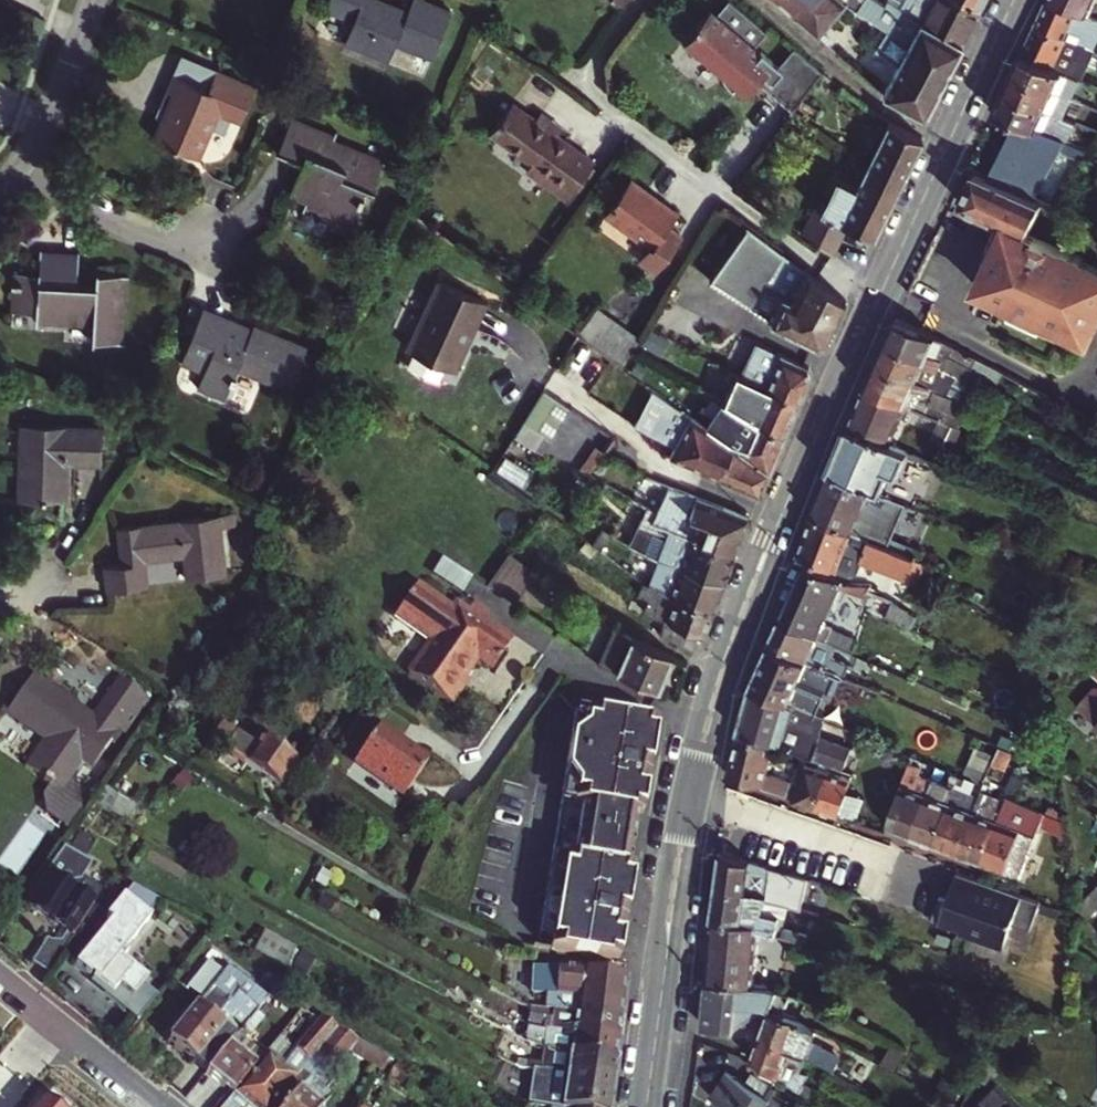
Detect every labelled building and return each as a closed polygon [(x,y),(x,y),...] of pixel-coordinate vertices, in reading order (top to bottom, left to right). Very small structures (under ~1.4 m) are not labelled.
[(377,2),(371,0),(319,0),(315,9),(344,21),(335,41),(380,60),(387,43),(421,58),(441,14),(408,0),(403,0),(398,12),(387,7),(384,12),(374,8),(377,2)] [(624,11),(633,0),(611,0),(624,11)] [(798,102),(822,69),(797,48),(782,66),(778,63),(752,43),(764,28),(729,0),(727,0),(715,14),(709,9),(695,27),(698,29),(688,41),(722,68),(721,70),(735,91),(740,86),(749,93),(759,80),(764,74),(798,102)] [(797,14),(808,0),(781,0),(797,14)] [(820,34),(848,0),(808,0),(797,14),(820,34)] [(889,27),(877,45),(900,63),(885,90),(926,112),(964,42),(902,4),(895,0),(887,0),(886,2),(883,0),(850,0),(889,27)] [(902,4),(964,42),(982,10),(966,0),(904,0),(902,4)] [(982,10),(987,0),(966,0),(982,10)] [(1049,2),(1096,19),(1096,0),(1050,0),(1049,2)] [(387,7),(377,2),(374,8),(384,12),(387,7)] [(1035,32),(1067,38),(1082,48),(1089,51),(1096,33),(1096,19),(1049,2),(1035,32)] [(1089,51),(1082,48),(1067,38),(1035,32),(1023,58),(1079,79),(1082,80),(1082,81),(1093,52),(1089,51)] [(797,48),(793,45),(778,63),(782,66),(797,48)] [(1023,58),(1014,77),(1059,93),(1070,98),(1074,99),(1082,80),(1079,79),(1023,58)] [(798,102),(764,74),(759,80),(793,108),(798,102)] [(217,115),(224,98),(173,75),(166,92),(172,95),(153,139),(193,157),(212,112),(217,115)] [(1059,93),(1014,77),(1005,95),(1050,112),(1059,93)] [(1063,116),(1066,110),(1070,98),(1059,93),(1050,112),(1063,116)] [(996,114),(1018,123),(1054,136),(1059,125),(1072,129),(1075,121),(1063,116),(1050,112),(1005,95),(996,114)] [(540,117),(538,119),(515,102),(494,130),(536,162),(530,170),(568,200),(596,164),(559,136),(562,133),(540,117)] [(1077,115),(1066,110),(1063,116),(1075,121),(1077,115)] [(540,117),(562,133),(566,128),(544,111),(540,117)] [(888,118),(867,161),(863,168),(899,186),(922,140),(888,118)] [(1058,149),(1068,153),(1083,158),(1089,149),(1054,136),(1018,123),(993,178),(1036,197),(1058,149)] [(297,171),(284,200),(302,207),(299,213),(343,232),(351,214),(354,216),(358,208),(354,207),(358,198),(366,201),(377,174),(349,162),(351,158),(330,148),(286,129),(273,160),(297,171)] [(1046,202),(1068,153),(1058,149),(1036,197),(1046,202)] [(899,186),(863,168),(855,185),(835,175),(821,204),(818,203),(801,234),(832,256),(847,225),(874,238),(899,186)] [(979,289),(1092,343),(1096,332),(1096,264),(1032,234),(1046,202),(1036,197),(993,178),(982,171),(965,205),(1003,222),(996,240),(1001,243),(979,289)] [(631,181),(606,214),(650,248),(640,261),(657,273),(682,240),(669,230),(679,218),(631,181)] [(787,254),(738,218),(702,275),(784,326),(820,344),(827,340),(834,323),(765,289),(787,254)] [(845,298),(787,254),(765,289),(834,323),(845,298)] [(112,321),(113,305),(117,305),(118,289),(114,289),(115,279),(89,277),(88,290),(67,288),(70,259),(32,256),(30,277),(7,275),(6,283),(3,283),(3,287),(6,288),(4,314),(27,316),(27,322),(85,326),(83,347),(110,349),(111,338),(114,339),(116,321),(112,321)] [(443,363),(449,366),(467,327),(472,329),(486,300),(440,278),(408,347),(413,349),(406,363),(436,377),(443,363)] [(598,305),(578,332),(622,364),(641,337),(598,305)] [(899,319),(888,342),(945,368),(950,358),(965,365),(964,368),(969,371),(975,359),(899,319)] [(241,336),(244,330),(221,320),(218,326),(241,336)] [(218,326),(199,371),(222,380),(220,385),(214,400),(241,412),(253,383),(255,378),(287,391),(304,352),(270,338),(269,341),(266,347),(256,343),(259,337),(244,330),(241,336),(218,326)] [(454,368),(472,329),(467,327),(449,366),(454,368)] [(269,341),(259,337),(256,343),(266,347),(269,341)] [(809,366),(759,341),(742,375),(800,402),(813,375),(809,366)] [(888,342),(878,365),(970,406),(974,407),(984,387),(945,368),(888,342)] [(1002,374),(975,359),(969,371),(997,383),(1002,374)] [(878,365),(869,385),(906,402),(954,424),(960,427),(970,406),(878,365)] [(742,375),(732,370),(728,381),(732,383),(723,401),(752,419),(786,434),(800,402),(742,375)] [(222,380),(199,371),(197,375),(220,385),(222,380)] [(285,397),(287,391),(255,378),(253,383),(285,397)] [(869,385),(851,427),(888,443),(906,402),(869,385)] [(541,388),(523,419),(550,437),(570,408),(541,388)] [(702,424),(668,399),(652,435),(675,444),(670,455),(719,476),(732,446),(702,424)] [(752,419),(723,401),(720,399),(702,424),(732,446),(736,449),(734,454),(771,470),(786,434),(752,419)] [(888,443),(851,427),(833,469),(884,492),(894,471),(900,474),(910,453),(888,443)] [(21,485),(22,506),(48,506),(48,503),(67,503),(67,468),(100,467),(100,429),(21,430),(21,466),(18,466),(18,485),(21,485)] [(587,473),(605,446),(595,440),(576,468),(587,473)] [(732,446),(719,476),(760,494),(771,470),(734,454),(736,449),(732,446)] [(884,492),(833,469),(815,515),(916,559),(924,541),(876,520),(887,493),(884,492)] [(668,483),(658,509),(655,519),(736,553),(747,526),(751,516),(668,483)] [(661,556),(726,582),(736,553),(655,519),(658,509),(650,505),(633,544),(660,559),(661,556)] [(815,515),(799,554),(854,575),(862,557),(910,578),(916,577),(925,562),(916,559),(815,515)] [(214,523),(117,532),(118,537),(114,538),(115,551),(119,551),(121,570),(105,571),(107,596),(144,593),(142,568),(181,564),(183,584),(219,581),(217,561),(221,560),(219,544),(215,544),(214,523)] [(660,559),(651,581),(661,587),(677,593),(715,609),(726,582),(661,556),(660,559)] [(442,557),(430,575),(458,594),(470,575),(442,557)] [(825,620),(841,581),(842,579),(805,564),(782,619),(832,641),(847,647),(854,634),(825,620)] [(485,585),(498,594),(509,601),(517,589),(492,573),(485,585)] [(657,600),(650,616),(664,622),(677,593),(661,587),(651,581),(645,595),(657,600)] [(847,599),(861,606),(871,584),(854,582),(847,599)] [(414,585),(395,612),(431,636),(427,643),(418,656),(419,657),(408,674),(450,702),(467,678),(460,673),(465,665),(469,667),(476,657),(491,666),(510,639),(481,619),(485,612),(460,596),(451,609),(414,585)] [(677,593),(664,622),(660,632),(692,646),(700,629),(705,631),(715,609),(677,593)] [(886,618),(902,626),(909,613),(887,602),(884,609),(889,612),(886,618)] [(431,636),(395,612),(391,619),(427,643),(431,636)] [(917,616),(909,613),(902,626),(910,629),(917,616)] [(832,641),(782,619),(771,646),(821,667),(836,668),(842,675),(844,676),(878,690),(885,673),(829,649),(832,641)] [(616,628),(601,660),(658,688),(672,654),(616,628)] [(821,667),(771,646),(753,689),(819,718),(827,702),(836,695),(844,676),(842,675),(836,668),(821,667)] [(1061,667),(1066,678),(1080,673),(1075,661),(1061,667)] [(31,810),(56,829),(76,800),(72,779),(80,768),(87,773),(116,731),(122,736),(144,705),(114,684),(90,718),(86,725),(70,714),(74,707),(28,680),(2,718),(19,730),(21,728),(42,742),(23,771),(46,788),(31,810)] [(753,689),(740,732),(776,744),(816,757),(830,761),(844,766),(851,745),(817,734),(822,720),(819,718),(753,689)] [(1088,708),(1096,715),(1096,697),(1088,708)] [(90,718),(74,707),(70,714),(86,725),(90,718)] [(657,722),(576,709),(561,802),(541,925),(554,928),(549,947),(618,960),(633,867),(629,867),(637,814),(642,815),(652,755),(657,722)] [(430,764),(380,728),(356,763),(406,798),(430,764)] [(215,744),(279,786),(297,759),(261,736),(252,750),(224,731),(215,744)] [(768,769),(776,744),(740,732),(728,775),(787,794),(793,777),(768,769)] [(830,761),(816,757),(814,763),(828,768),(830,761)] [(815,806),(828,768),(814,763),(799,758),(793,777),(787,794),(795,796),(794,800),(815,806)] [(912,759),(888,825),(911,833),(929,782),(913,776),(918,761),(912,759)] [(851,776),(828,768),(815,806),(838,814),(851,776)] [(960,774),(952,772),(949,778),(957,781),(960,774)] [(960,774),(957,781),(965,783),(967,777),(960,774)] [(929,782),(911,833),(935,843),(955,788),(930,780),(929,782)] [(978,797),(955,788),(935,843),(959,851),(973,811),(978,797)] [(973,811),(996,819),(1001,806),(983,799),(985,794),(980,792),(978,797),(973,811)] [(981,859),(1020,874),(1035,833),(1011,823),(1017,805),(1003,799),(1001,806),(996,819),(981,859)] [(996,819),(973,811),(959,851),(981,859),(996,819)] [(75,892),(93,865),(62,848),(23,903),(66,932),(64,934),(60,942),(48,936),(31,960),(49,972),(94,905),(75,892)] [(770,900),(797,908),(806,878),(723,852),(718,888),(770,895),(770,900)] [(1042,899),(958,869),(947,896),(940,893),(931,917),(961,926),(1004,944),(1014,921),(1032,928),(1042,899)] [(157,899),(130,884),(106,914),(111,918),(75,963),(108,986),(104,991),(138,1018),(158,992),(144,980),(147,976),(122,957),(127,950),(124,948),(149,915),(146,912),(157,899)] [(768,912),(770,900),(770,895),(718,888),(714,919),(763,924),(762,932),(809,944),(812,934),(781,925),(783,916),(768,912)] [(763,924),(714,919),(709,982),(757,985),(762,932),(763,924)] [(285,969),(295,950),(264,933),(253,952),(285,969)] [(527,1005),(621,1019),(626,981),(619,974),(575,969),(555,967),(554,973),(532,971),(527,1005)] [(169,1042),(207,1074),(252,1018),(268,999),(229,968),(169,1042)] [(299,976),(285,969),(272,992),(286,1000),(299,976)] [(527,1005),(525,1024),(526,1024),(618,1040),(621,1019),(527,1005)] [(771,1012),(760,1038),(799,1052),(811,1058),(838,1073),(845,1060),(822,1047),(815,1050),(812,1049),(820,1031),(809,1025),(771,1012)] [(233,1095),(263,1058),(244,1042),(259,1023),(252,1018),(207,1074),(190,1095),(205,1106),(222,1085),(233,1095)] [(520,1038),(540,1048),(615,1059),(618,1040),(526,1024),(525,1024),(525,1031),(520,1038)] [(332,1094),(326,1089),(339,1075),(335,1072),(350,1053),(381,1070),(389,1057),(337,1028),(312,1060),(273,1106),(322,1106),(332,1094)] [(506,1047),(537,1063),(540,1048),(520,1038),(512,1034),(506,1047)] [(751,1059),(778,1077),(796,1083),(799,1081),(811,1058),(799,1052),(760,1038),(751,1059)] [(263,1058),(233,1095),(223,1106),(273,1106),(312,1060),(299,1049),(294,1056),(276,1042),(263,1058)] [(615,1059),(540,1048),(537,1063),(537,1069),(564,1072),(612,1079),(615,1059)] [(872,1073),(862,1066),(855,1079),(865,1085),(872,1073)] [(772,1104),(774,1102),(728,1070),(710,1096),(726,1106),(770,1106),(772,1104)] [(612,1079),(564,1072),(561,1091),(544,1088),(543,1098),(535,1097),(534,1105),(548,1106),(608,1106),(612,1079)] [(997,1085),(986,1096),(992,1103),(987,1106),(1018,1106),(997,1085)]
